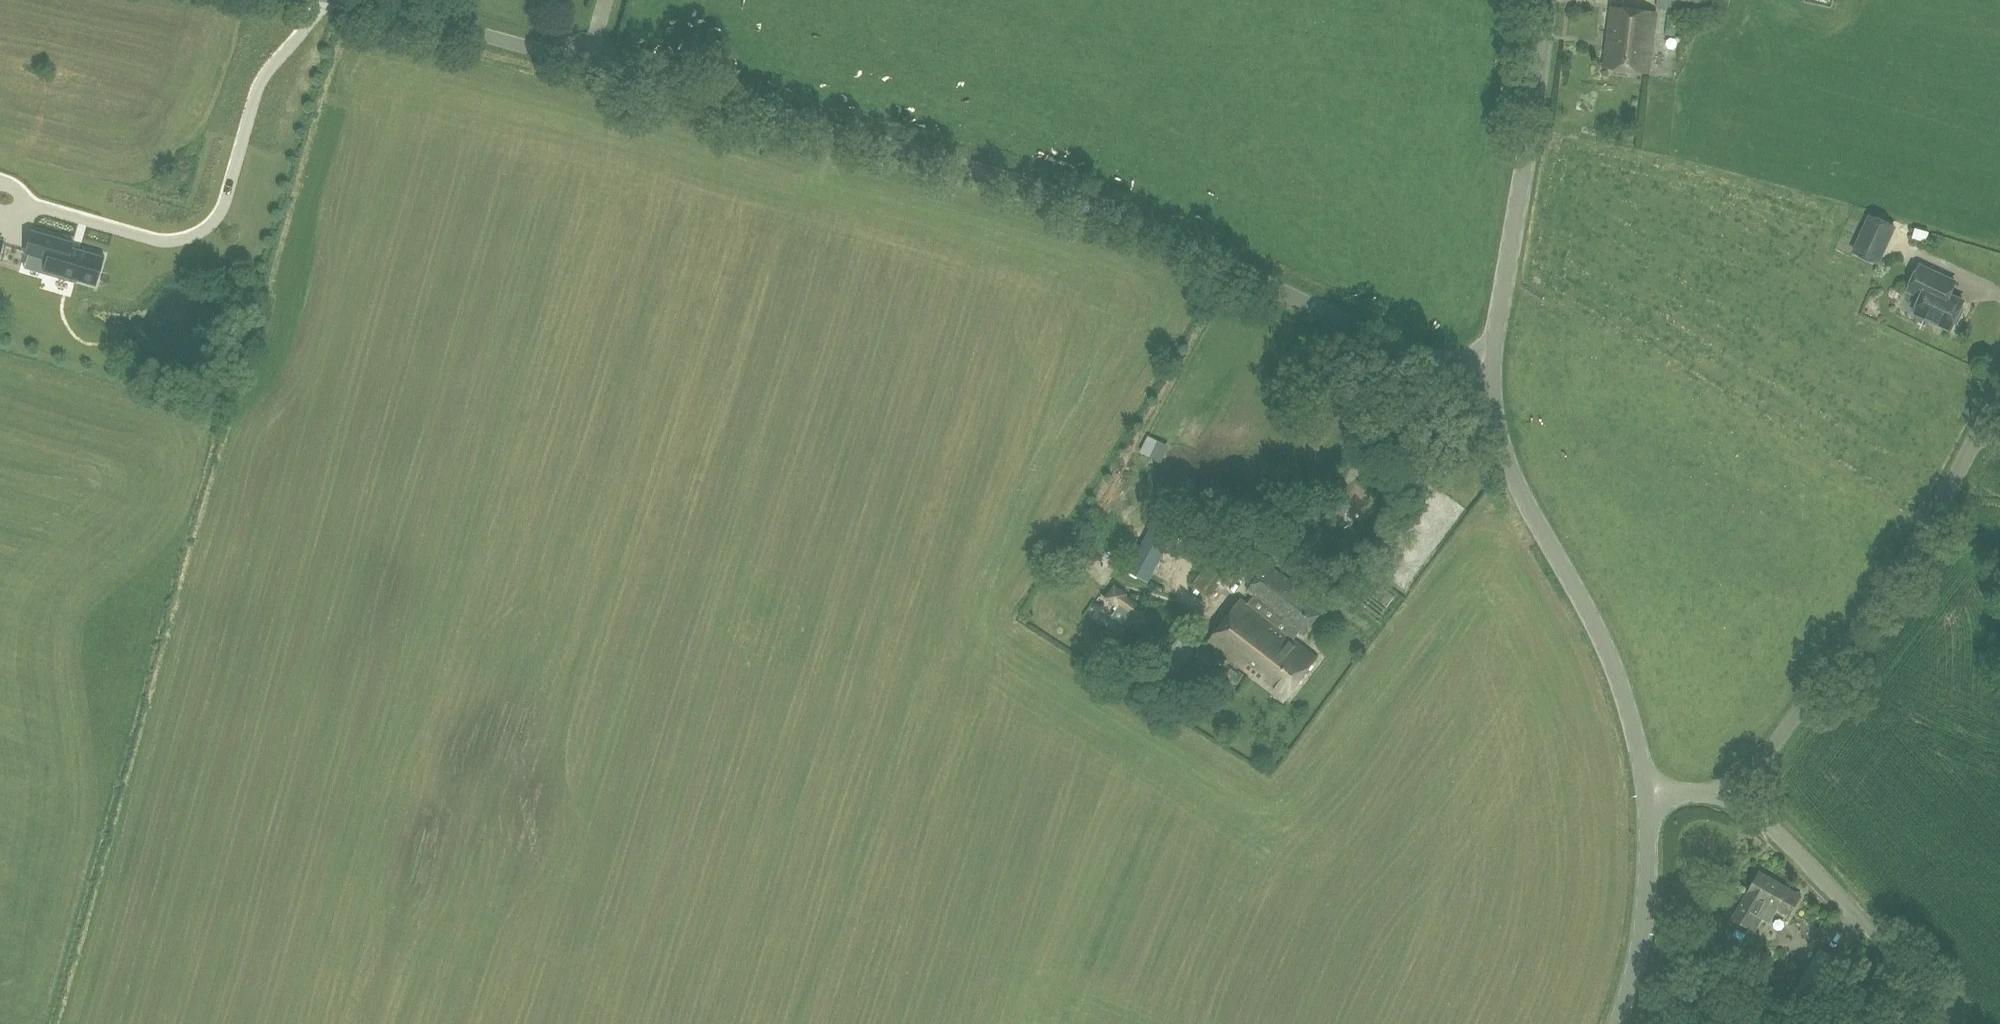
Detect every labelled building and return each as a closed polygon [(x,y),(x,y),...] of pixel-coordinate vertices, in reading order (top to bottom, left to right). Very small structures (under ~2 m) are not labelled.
[(1656,8),(1679,11),(1680,0),(1657,0),(1656,8)] [(1648,72),(1654,12),(1611,7),(1604,67),(1648,72)] [(1895,226),(1871,215),(1854,252),(1878,263),(1895,226)] [(1928,232),(1915,228),(1912,237),(1925,241),(1928,232)] [(100,260),(67,250),(69,245),(27,233),(26,234),(34,237),(28,258),(42,262),(39,273),(90,288),(98,261),(99,261),(100,260)] [(1951,329),(1953,324),(1958,324),(1964,310),(1961,306),(1964,301),(1939,290),(1945,277),(1919,265),(1908,290),(1922,296),(1915,312),(1951,329)] [(1248,589),(1282,615),(1276,623),(1243,597),(1209,641),(1284,699),(1318,655),(1294,637),(1300,629),(1305,633),(1326,606),(1268,562),(1248,589)] [(1135,622),(1145,608),(1126,595),(1116,607),(1135,622)] [(1732,915),(1753,928),(1761,915),(1770,920),(1777,907),(1789,915),(1802,895),(1760,869),(1732,915)]
